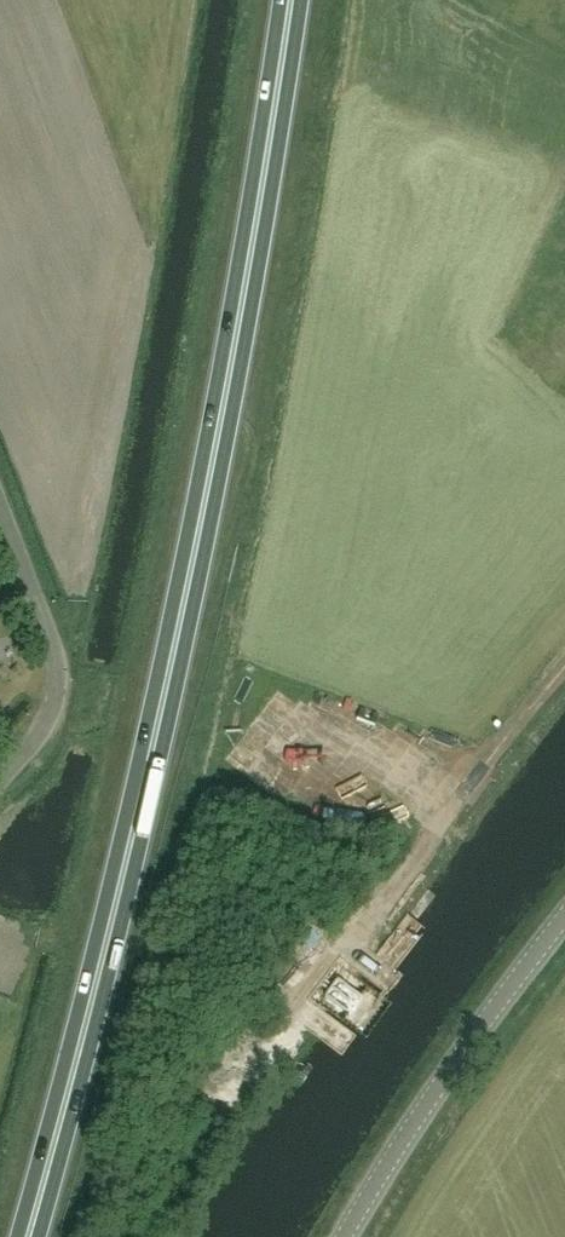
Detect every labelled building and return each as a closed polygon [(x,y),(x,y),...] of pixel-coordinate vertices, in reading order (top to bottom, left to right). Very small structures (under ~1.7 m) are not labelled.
[(335,999),(346,981),(337,976),(326,993),(335,999)] [(217,1011),(227,1017),(233,1006),(225,1000),(217,1011)]
